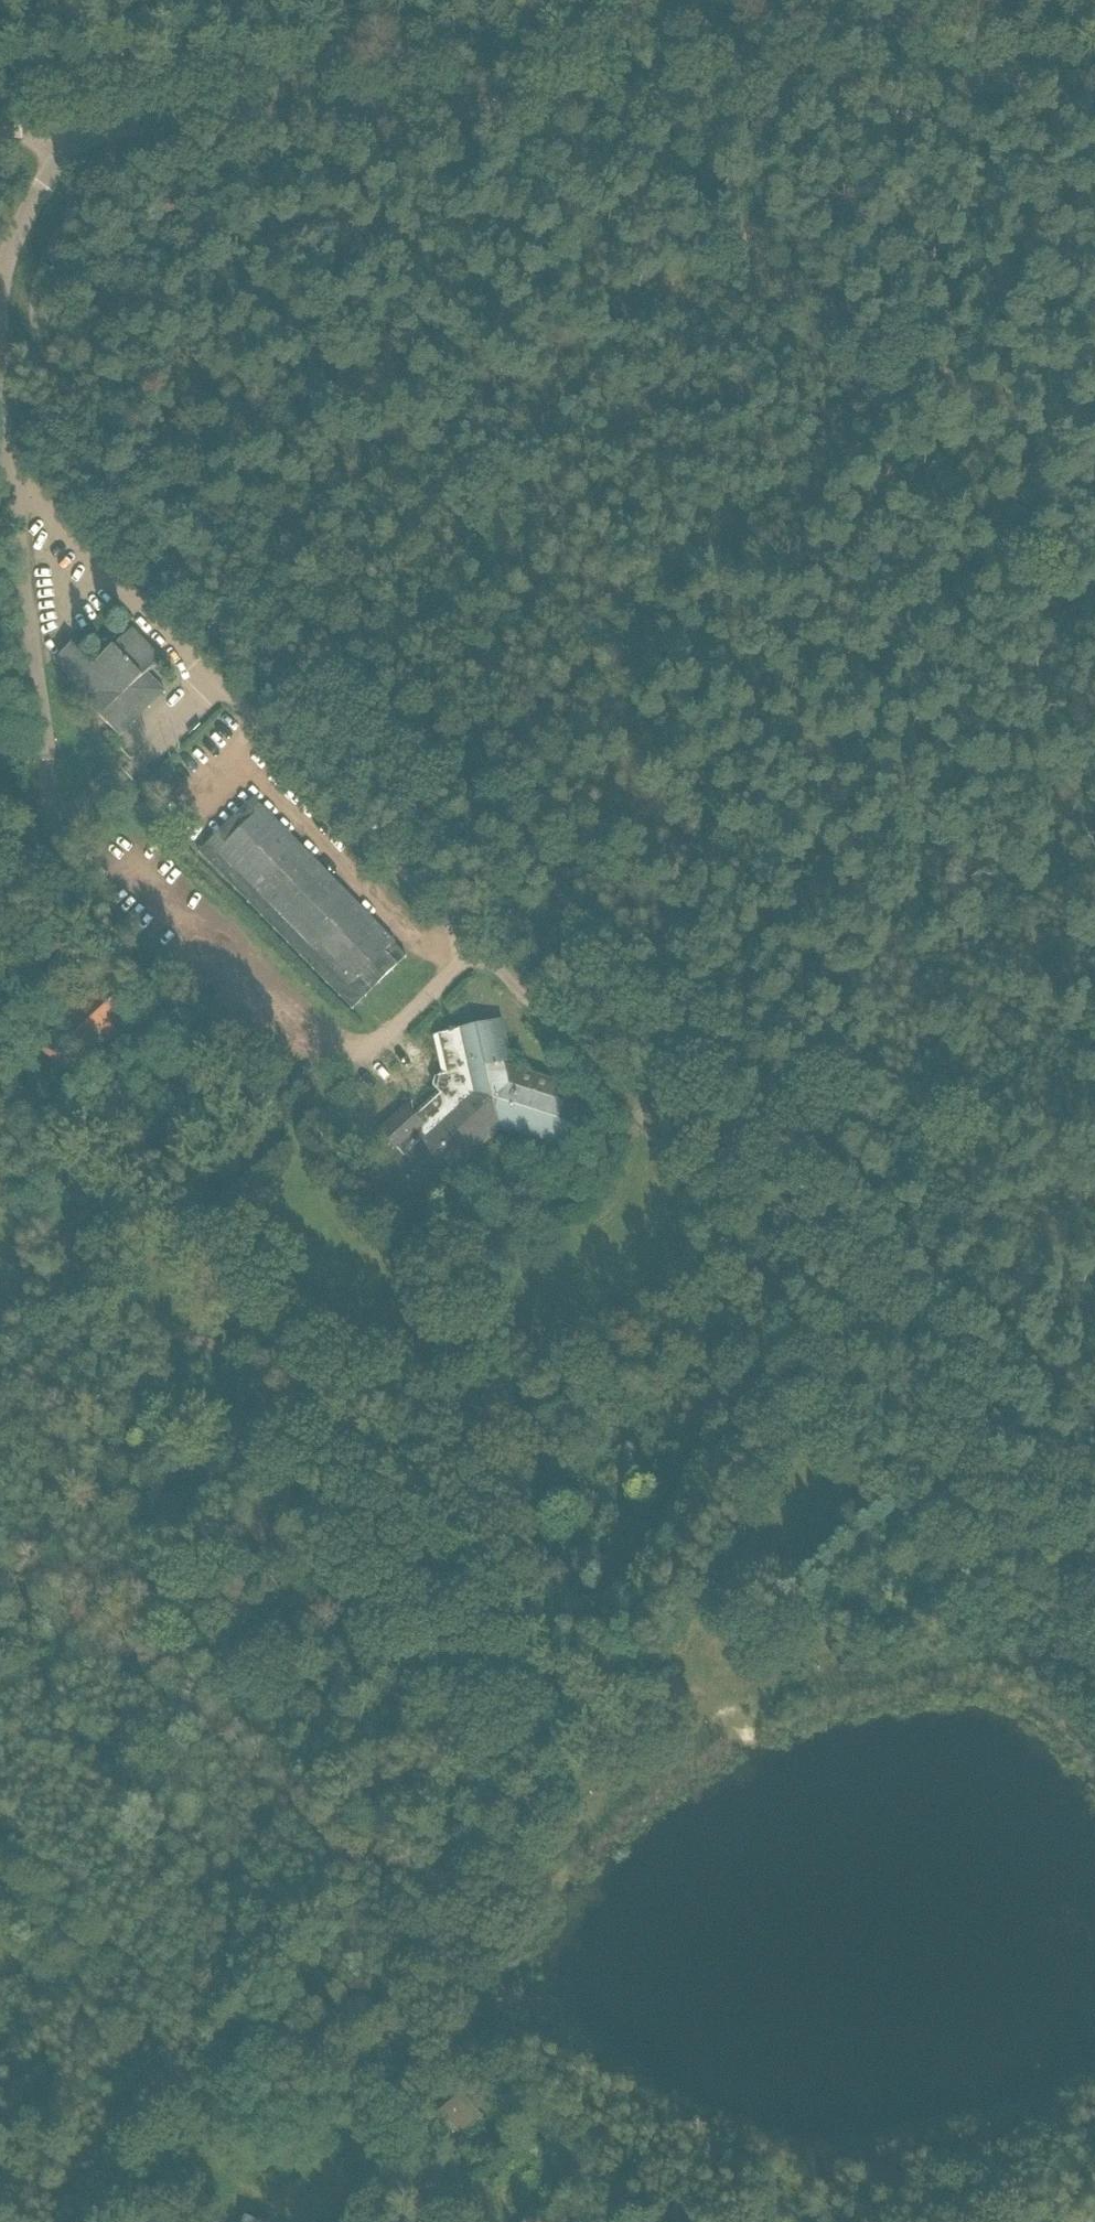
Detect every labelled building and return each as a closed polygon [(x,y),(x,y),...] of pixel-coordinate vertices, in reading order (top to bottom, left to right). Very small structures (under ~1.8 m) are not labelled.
[(85,696),(82,700),(114,733),(140,707),(131,698),(151,679),(146,675),(160,662),(131,631),(93,668),(72,646),(54,663),(85,696)] [(199,854),(353,1011),(408,958),(394,945),(262,809),(254,800),(199,854)] [(38,1049),(68,1082),(123,1031),(117,1025),(137,1007),(113,980),(38,1049)] [(564,1100),(569,1086),(509,1067),(499,1023),(434,1038),(442,1077),(435,1079),(433,1088),(438,1093),(413,1116),(405,1107),(379,1131),(389,1142),(355,1173),(398,1220),(499,1128),(554,1146),(575,1152),(589,1108),(564,1100)] [(436,2067),(434,2073),(437,2078),(442,2080),(448,2078),(450,2072),(448,2066),(442,2064),(436,2067)]
